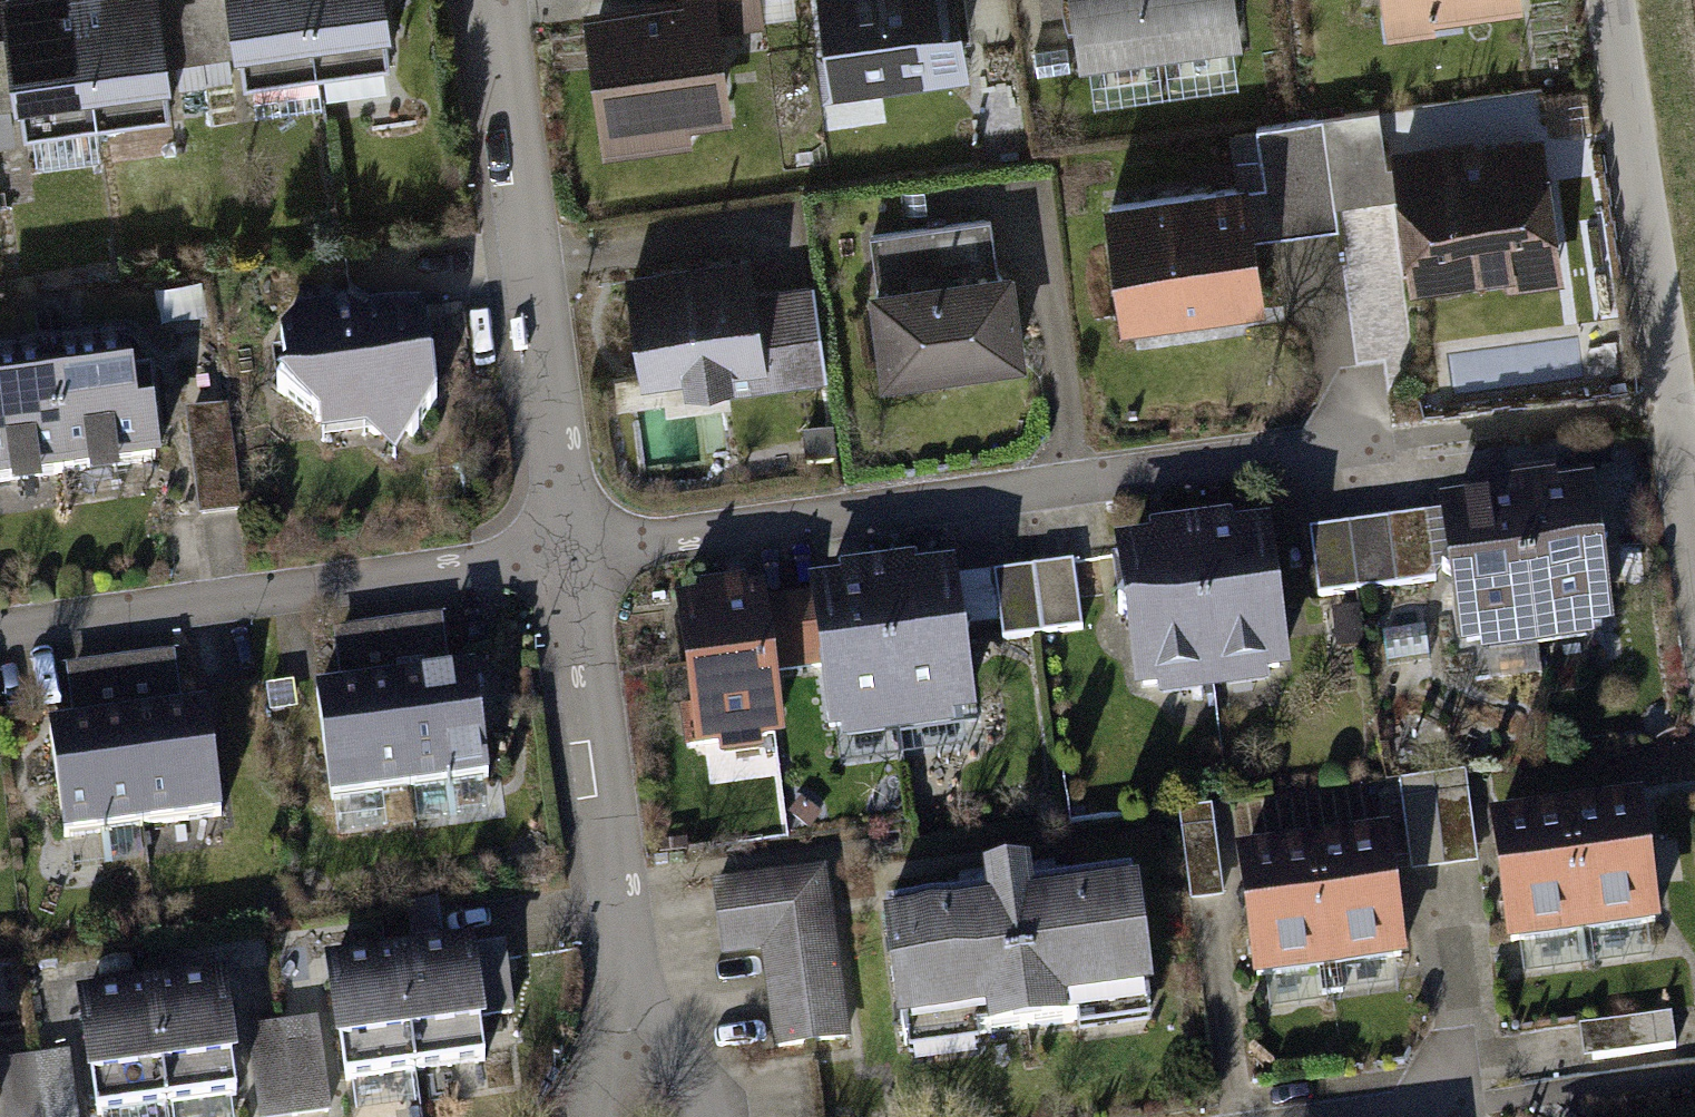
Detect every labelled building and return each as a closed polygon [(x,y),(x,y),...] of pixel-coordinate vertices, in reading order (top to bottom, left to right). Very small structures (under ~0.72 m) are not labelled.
[(76,0),(0,0),(0,64),(6,116),(24,114),(26,139),(90,132),(76,0)] [(90,132),(170,123),(164,72),(156,2),(156,0),(76,0),(90,132)] [(156,2),(164,72),(236,64),(229,0),(178,0),(156,2)] [(308,0),(229,0),(236,64),(238,84),(316,75),(308,0)] [(316,75),(390,67),(382,0),(308,0),(316,75)] [(769,0),(689,0),(690,9),(589,22),(608,171),(699,159),(696,141),(739,136),(728,41),(774,35),(769,0)] [(965,0),(769,0),(774,35),(796,33),(792,7),(815,4),(827,106),(976,87),(965,0)] [(1074,36),(1031,41),(1036,82),(1242,54),(1234,0),(1069,0),(1074,36)] [(1391,58),(1441,53),(1439,34),(1526,24),(1523,0),(1385,0),(1391,58)] [(1382,126),(1324,133),(1334,216),(1401,208),(1412,301),(1503,290),(1505,305),(1565,298),(1547,148),(1387,167),(1382,126)] [(1262,140),(1268,194),(1107,213),(1122,340),(1140,338),(1142,355),(1252,342),(1250,325),(1269,323),(1260,248),(1337,239),(1334,216),(1324,133),(1262,140)] [(1002,279),(995,225),(870,240),(876,297),(868,298),(878,385),(1028,367),(1017,277),(1002,279)] [(755,299),(751,264),(630,281),(646,396),(733,384),(736,406),(834,393),(819,290),(755,299)] [(203,290),(161,294),(166,340),(207,336),(203,290)] [(299,326),(280,352),(282,398),(275,418),(317,440),(319,460),(361,452),(392,474),(432,423),(426,345),(412,334),(363,340),(345,321),(299,326)] [(53,369),(68,501),(159,490),(153,432),(136,434),(128,361),(53,369)] [(53,369),(0,375),(0,508),(68,501),(53,369)] [(231,420),(187,426),(200,527),(244,522),(231,420)] [(1513,494),(1533,665),(1606,657),(1587,496),(1556,500),(1555,489),(1513,494)] [(1533,665),(1513,494),(1473,498),(1475,510),(1440,514),(1441,523),(1449,590),(1459,674),(1533,665)] [(1449,590),(1441,523),(1312,538),(1319,605),(1449,590)] [(1190,539),(1211,705),(1289,695),(1269,538),(1236,543),(1235,534),(1190,539)] [(1211,705),(1190,539),(1149,544),(1150,551),(1115,556),(1135,714),(1211,705)] [(1076,571),(1027,577),(1036,647),(1085,641),(1076,571)] [(881,578),(902,746),(975,737),(965,655),(1036,647),(1027,577),(950,587),(950,580),(919,584),(917,573),(881,578)] [(902,746),(881,578),(839,583),(841,596),(810,600),(820,683),(829,755),(902,746)] [(820,683),(810,600),(741,609),(740,600),(698,605),(699,613),(673,616),(691,767),(719,764),(721,785),(761,780),(758,760),(780,757),(772,689),(820,683)] [(452,689),(446,632),(339,642),(345,700),(394,695),(452,689)] [(1432,638),(1387,644),(1391,676),(1436,670),(1432,638)] [(187,726),(181,672),(73,685),(79,738),(131,732),(187,726)] [(394,695),(405,802),(490,794),(479,686),(452,689),(394,695)] [(405,802),(394,695),(345,700),(320,702),(331,810),(405,802)] [(131,732),(144,840),(223,830),(210,723),(187,726),(131,732)] [(144,840),(131,732),(79,738),(50,742),(63,849),(144,840)] [(1480,878),(1470,788),(1405,795),(1415,885),(1480,878)] [(1568,825),(1584,961),(1659,952),(1643,816),(1568,825)] [(1215,819),(1181,823),(1192,919),(1227,915),(1215,819)] [(1584,961),(1568,825),(1493,834),(1509,969),(1584,961)] [(1312,864),(1325,993),(1405,985),(1392,856),(1312,864)] [(1325,993),(1312,864),(1236,872),(1249,1001),(1325,993)] [(829,880),(720,895),(730,965),(760,960),(776,1066),(854,1054),(829,880)] [(1152,1028),(1136,892),(1031,904),(1029,889),(979,895),(981,911),(885,922),(901,1057),(985,1047),(986,1063),(1068,1054),(1066,1038),(1152,1028)] [(407,970),(416,1084),(424,1084),(426,1112),(482,1108),(480,1079),(487,1079),(483,1032),(521,1029),(519,991),(508,992),(505,962),(407,970)] [(407,970),(334,976),(343,1090),(352,1089),(354,1116),(413,1116),(411,1085),(416,1084),(407,970)] [(166,1116),(233,1116),(240,1115),(228,1001),(154,1009),(166,1116)] [(154,1009),(83,1017),(94,1116),(166,1116),(154,1009)] [(1676,1028),(1583,1038),(1587,1070),(1680,1060),(1676,1028)] [(323,1036),(250,1042),(256,1116),(329,1116),(323,1036)] [(72,1069),(1,1075),(5,1116),(76,1116),(72,1069)]
